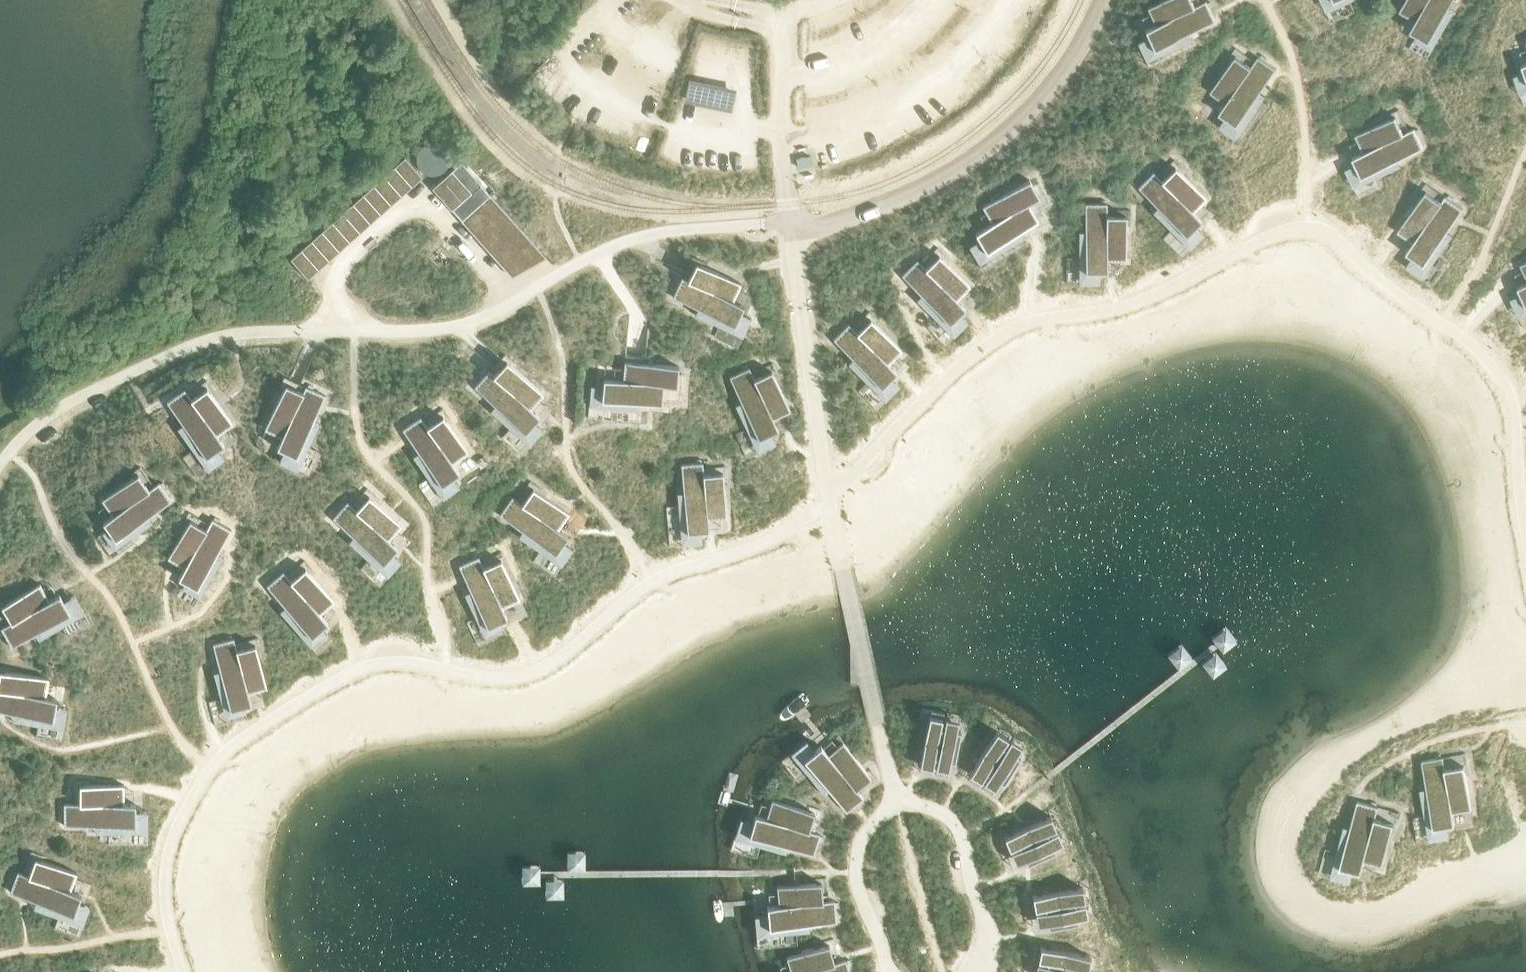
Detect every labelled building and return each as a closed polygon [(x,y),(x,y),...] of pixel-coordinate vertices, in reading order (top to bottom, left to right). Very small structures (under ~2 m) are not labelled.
[(1147,7),(1155,25),(1195,6),(1192,0),(1163,0),(1147,7)] [(1399,11),(1415,20),(1427,0),(1405,0),(1399,11)] [(1409,31),(1417,35),(1428,42),(1433,34),(1452,0),(1427,0),(1415,20),(1409,31)] [(1155,25),(1144,30),(1148,37),(1155,34),(1161,46),(1215,21),(1206,1),(1195,6),(1155,25)] [(1232,54),(1210,92),(1225,103),(1251,66),(1232,54)] [(1225,103),(1219,112),(1226,117),(1231,110),(1241,118),(1275,69),(1257,56),(1251,66),(1225,103)] [(738,85),(690,75),(685,99),(734,109),(738,85)] [(1395,116),(1355,134),(1363,152),(1403,133),(1395,116)] [(1363,152),(1352,157),(1356,165),(1361,177),(1369,173),(1415,152),(1423,148),(1417,136),(1413,128),(1403,133),(1363,152)] [(404,157),(393,166),(411,186),(422,177),(404,157)] [(461,161),(431,188),(441,199),(471,172),(461,161)] [(393,166),(383,175),(401,195),(411,186),(393,166)] [(1175,167),(1161,180),(1192,212),(1206,198),(1175,167)] [(471,172),(441,199),(451,210),(481,183),(471,172)] [(1153,172),(1137,187),(1179,229),(1189,220),(1195,226),(1201,220),(1192,212),(1161,180),(1153,172)] [(383,175),(373,185),(390,204),(401,195),(383,175)] [(1029,179),(982,207),(991,223),(1028,203),(1039,197),(1029,179)] [(373,185),(362,194),(380,214),(390,204),(373,185)] [(489,193),(465,214),(512,267),(541,251),(489,193)] [(362,194),(352,203),(370,223),(380,214),(362,194)] [(1422,195),(1397,231),(1412,242),(1438,206),(1422,195)] [(1412,242),(1405,252),(1412,257),(1423,264),(1462,209),(1451,201),(1444,196),(1438,206),(1412,242)] [(352,203),(342,212),(359,232),(370,223),(352,203)] [(991,223),(975,233),(979,240),(986,236),(993,247),(1038,221),(1028,203),(991,223)] [(1106,204),(1084,204),(1085,263),(1098,263),(1098,271),(1106,271),(1106,260),(1106,215),(1106,204)] [(342,212),(331,221),(349,241),(359,232),(342,212)] [(1125,216),(1106,215),(1106,260),(1125,260),(1125,216)] [(331,221),(321,231),(339,250),(349,241),(331,221)] [(321,231),(311,240),(329,260),(339,250),(321,231)] [(311,240),(301,249),(318,269),(329,260),(311,240)] [(301,249),(290,258),(308,278),(318,269),(301,249)] [(938,255),(925,268),(956,300),(970,286),(938,255)] [(917,259),(901,275),(943,317),(952,308),(959,313),(964,308),(956,300),(925,268),(917,259)] [(695,262),(687,279),(732,300),(741,283),(695,262)] [(681,277),(672,296),(726,322),(732,309),(740,313),(743,305),(732,300),(687,279),(681,277)] [(1517,286),(1521,294),(1525,306),(1525,282),(1517,286)] [(870,319),(856,332),(888,364),(901,350),(870,319)] [(848,324),(833,339),(875,381),(884,372),(890,378),(896,372),(888,364),(856,332),(848,324)] [(506,361),(493,375),(530,408),(543,394),(506,361)] [(624,361),(622,380),(664,384),(676,385),(678,366),(624,361)] [(745,379),(733,384),(754,431),(766,425),(770,433),(777,429),(772,419),(754,378),(749,367),(741,371),(745,379)] [(488,370),(474,387),(518,427),(527,417),(533,422),(539,416),(530,408),(493,375),(488,370)] [(771,370),(754,378),(772,419),(790,411),(771,370)] [(603,379),(602,387),(611,388),(609,401),(662,406),(664,384),(622,380),(603,379)] [(281,437),(276,447),(284,451),(288,443),(300,449),(325,395),(305,386),(300,396),(281,437)] [(206,387),(191,398),(217,435),(232,423),(206,387)] [(283,388),(264,429),(281,437),(300,396),(283,388)] [(184,389),(166,402),(201,450),(212,442),(217,449),(223,444),(217,435),(191,398),(184,389)] [(442,416),(427,427),(452,463),(468,452),(442,416)] [(420,417),(402,429),(418,452),(436,478),(447,470),(452,477),(459,472),(452,463),(427,427),(420,417)] [(702,462),(680,464),(686,524),(699,522),(700,531),(708,530),(707,518),(703,474),(702,462)] [(722,473),(703,474),(707,518),(726,517),(722,473)] [(137,474),(101,499),(112,515),(148,489),(137,474)] [(112,515),(102,522),(107,529),(114,524),(122,535),(171,501),(158,483),(148,490),(112,515)] [(532,488),(521,503),(558,529),(569,513),(532,488)] [(368,495),(356,510),(388,539),(401,525),(368,495)] [(512,496),(499,514),(548,548),(555,538),(562,542),(567,535),(558,529),(521,503),(512,496)] [(347,502),(332,518),(376,558),(385,548),(391,553),(397,547),(388,539),(356,510),(355,510),(347,502)] [(184,568),(178,578),(184,581),(189,575),(201,581),(231,530),(212,519),(206,529),(184,568)] [(189,520),(167,558),(184,568),(206,529),(189,520)] [(478,556),(458,566),(483,619),(495,614),(499,621),(507,618),(502,607),(483,567),(478,556)] [(500,559),(483,567),(502,607),(519,599),(500,559)] [(305,568),(290,580),(320,614),(334,601),(305,568)] [(282,571),(266,586),(305,630),(315,622),(321,628),(327,622),(320,614),(290,580),(282,571)] [(40,583),(1,606),(10,622),(49,600),(40,583)] [(10,622),(0,628),(11,647),(63,617),(56,606),(63,601),(59,594),(49,600),(10,622)] [(1223,623),(1210,635),(1218,643),(1222,647),(1234,636),(1223,623)] [(233,638),(213,644),(228,701),(240,698),(243,706),(251,704),(248,692),(236,649),(233,638)] [(1175,640),(1162,651),(1173,664),(1180,658),(1186,653),(1175,640)] [(255,645),(236,649),(248,692),(266,687),(255,645)] [(1205,659),(1199,665),(1210,677),(1223,666),(1212,653),(1205,659)] [(45,697),(48,678),(0,670),(0,689),(45,697)] [(44,719),(46,706),(55,707),(56,699),(45,697),(0,689),(0,711),(44,719)] [(929,715),(924,740),(940,743),(943,728),(939,727),(940,721),(929,719),(930,715),(929,715)] [(943,728),(940,743),(957,746),(960,731),(955,730),(956,725),(945,722),(946,718),(945,718),(943,728)] [(996,730),(983,752),(996,761),(1005,747),(1001,745),(1004,740),(995,735),(997,731),(996,730)] [(1005,747),(996,761),(1011,770),(1020,757),(1015,754),(1018,749),(1009,743),(1011,740),(1010,739),(1005,747)] [(924,740),(919,765),(920,765),(921,761),(932,763),(933,757),(937,758),(940,743),(924,740)] [(832,750),(827,754),(855,789),(870,777),(842,742),(832,750)] [(937,758),(935,768),(936,768),(937,764),(948,766),(949,760),(954,761),(957,746),(940,743),(937,758)] [(819,757),(808,765),(846,811),(863,798),(855,789),(827,754),(820,745),(813,750),(819,757)] [(983,752),(969,773),(970,774),(972,770),(982,776),(985,771),(988,774),(996,761),(983,752)] [(1442,757),(1421,760),(1431,819),(1444,817),(1446,825),(1454,823),(1452,812),(1445,768),(1442,757)] [(988,774),(983,782),(984,783),(986,779),(996,785),(999,780),(1003,783),(1011,770),(996,761),(988,774)] [(1463,765),(1445,768),(1452,812),(1471,809),(1463,765)] [(124,785),(79,785),(79,804),(124,804),(124,785)] [(767,811),(766,818),(808,831),(814,812),(771,799),(767,811)] [(1357,801),(1341,858),(1354,862),(1352,870),(1360,872),(1363,861),(1375,818),(1378,806),(1357,801)] [(79,804),(63,804),(63,825),(127,825),(127,812),(135,812),(135,804),(124,804),(79,804)] [(755,814),(752,822),(760,825),(756,837),(813,855),(819,834),(808,831),(766,818),(755,814)] [(1050,816),(1027,826),(1033,841),(1048,835),(1046,831),(1051,829),(1046,819),(1051,817),(1050,816)] [(1375,818),(1363,861),(1382,866),(1393,823),(1375,818)] [(1027,826),(1004,836),(1004,837),(1008,836),(1013,846),(1018,843),(1019,847),(1033,841),(1027,826)] [(1048,835),(1033,841),(1041,857),(1055,851),(1053,846),(1058,844),(1053,834),(1057,832),(1057,831),(1048,835)] [(1019,847),(1010,851),(1011,852),(1015,851),(1019,861),(1024,858),(1027,863),(1041,857),(1033,841),(1019,847)] [(581,847),(563,847),(563,864),(571,864),(581,864),(581,847)] [(35,857),(28,875),(70,890),(76,873),(35,857)] [(534,864),(517,864),(517,881),(534,881),(534,875),(534,864)] [(17,871),(9,892),(65,912),(70,900),(78,902),(81,894),(70,890),(28,875),(17,871)] [(551,879),(543,879),(543,896),(560,896),(560,879),(551,879)] [(821,882),(776,886),(778,905),(822,901),(821,882)] [(1082,887),(1057,891),(1060,907),(1075,905),(1074,901),(1080,900),(1078,889),(1082,888),(1082,887)] [(1057,891),(1032,896),(1032,897),(1036,896),(1038,907),(1044,906),(1044,910),(1060,907),(1057,891)] [(778,905),(766,906),(767,915),(776,914),(777,927),(836,922),(834,900),(822,901),(778,905)] [(1075,905),(1060,907),(1063,925),(1078,922),(1077,917),(1082,916),(1080,905),(1085,904),(1085,903),(1075,905)] [(1044,910),(1034,912),(1035,913),(1039,912),(1041,923),(1047,922),(1047,927),(1063,925),(1060,907),(1044,910)] [(786,957),(789,969),(790,971),(802,971),(834,963),(829,944),(786,957)] [(1040,946),(1039,948),(1044,948),(1042,959),(1047,960),(1046,964),(1061,967),(1065,951),(1040,946)] [(1065,951),(1061,967),(1077,970),(1077,967),(1077,966),(1083,967),(1085,956),(1089,957),(1090,956),(1065,951)] [(845,959),(834,963),(802,971),(849,971),(845,959)] [(1036,964),(1041,965),(1039,971),(1061,971),(1061,967),(1046,964),(1036,963),(1036,964)]
